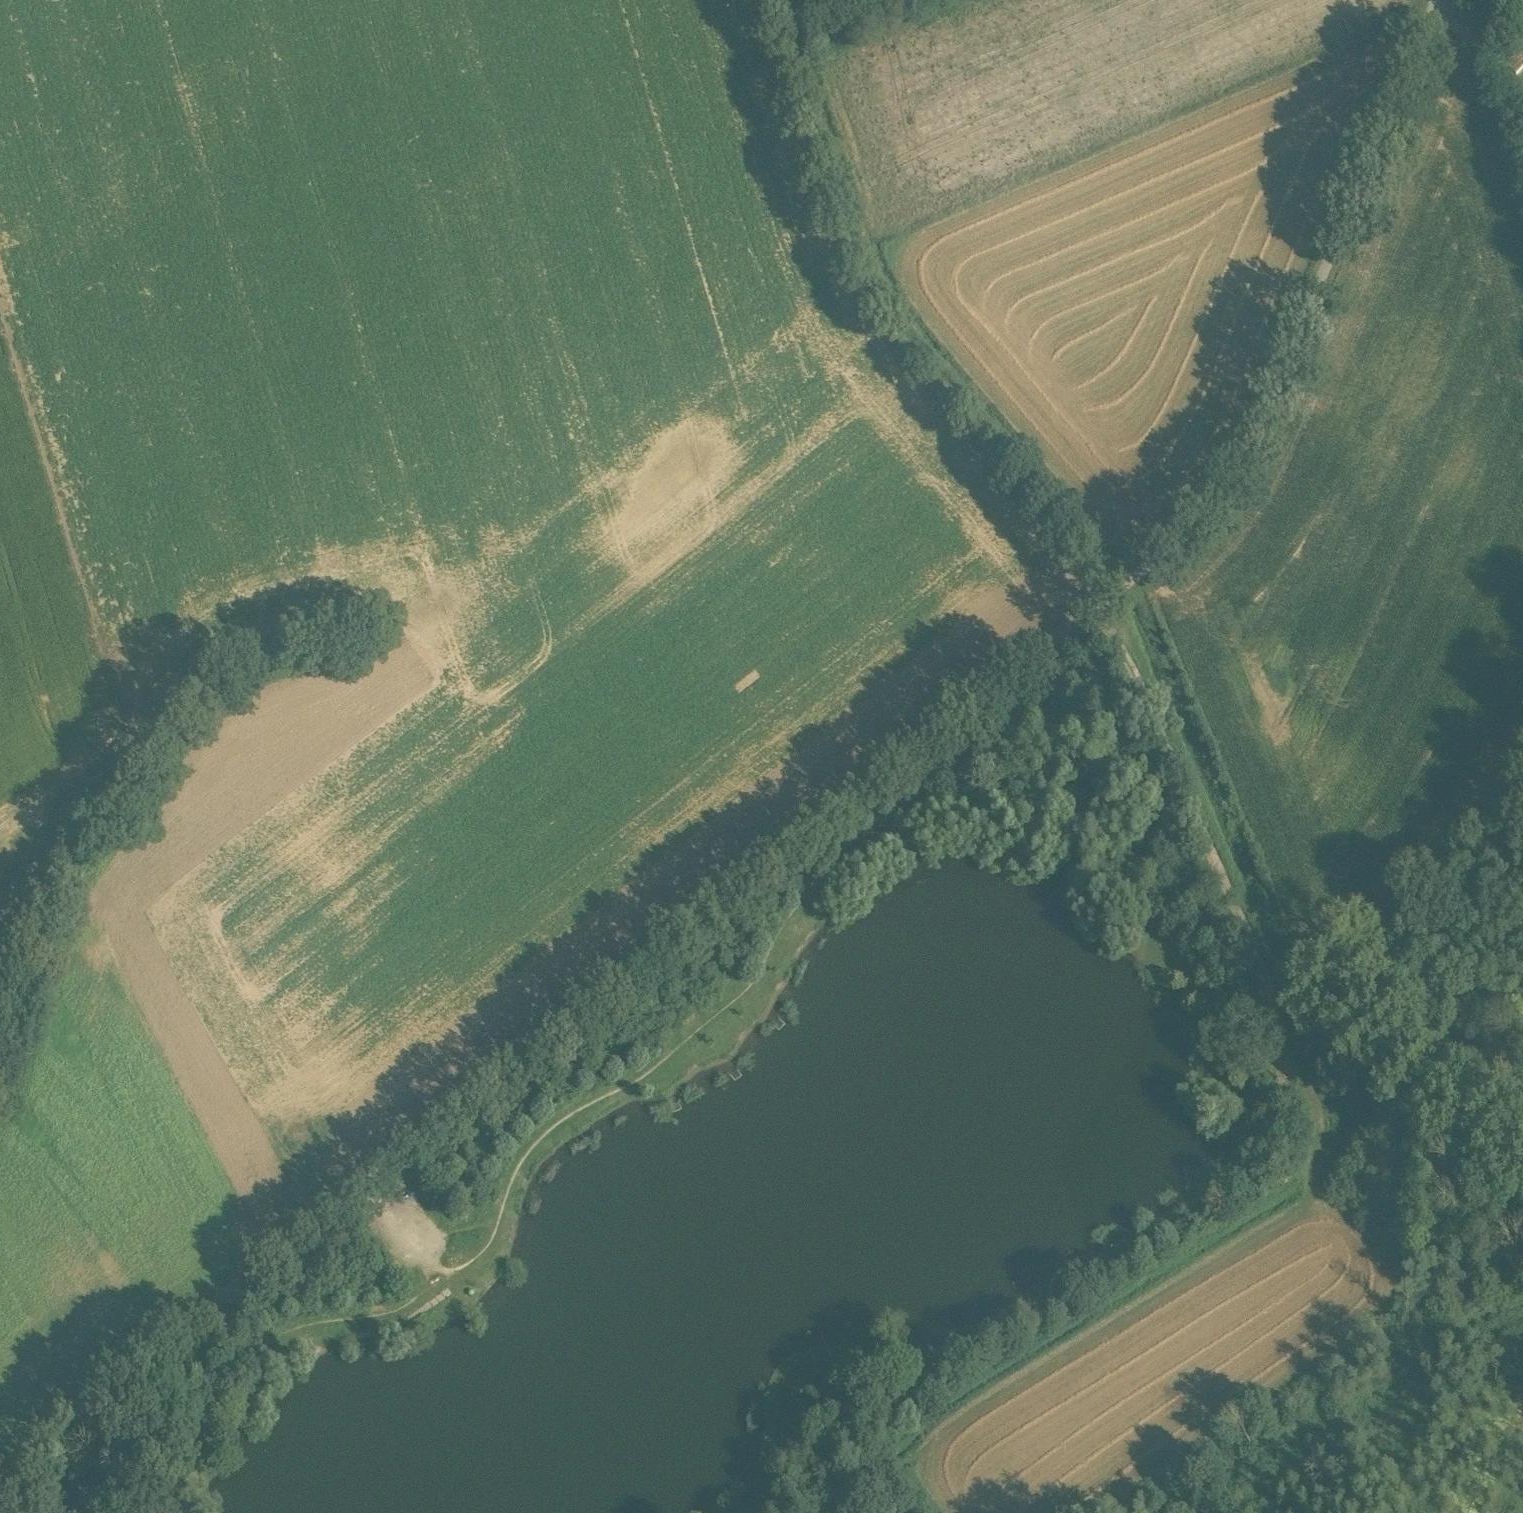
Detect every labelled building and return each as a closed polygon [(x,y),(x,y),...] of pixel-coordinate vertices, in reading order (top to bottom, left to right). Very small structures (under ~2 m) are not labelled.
[(1513,77),(1522,67),(1522,49),(1520,46),(1502,65),(1513,77)]
